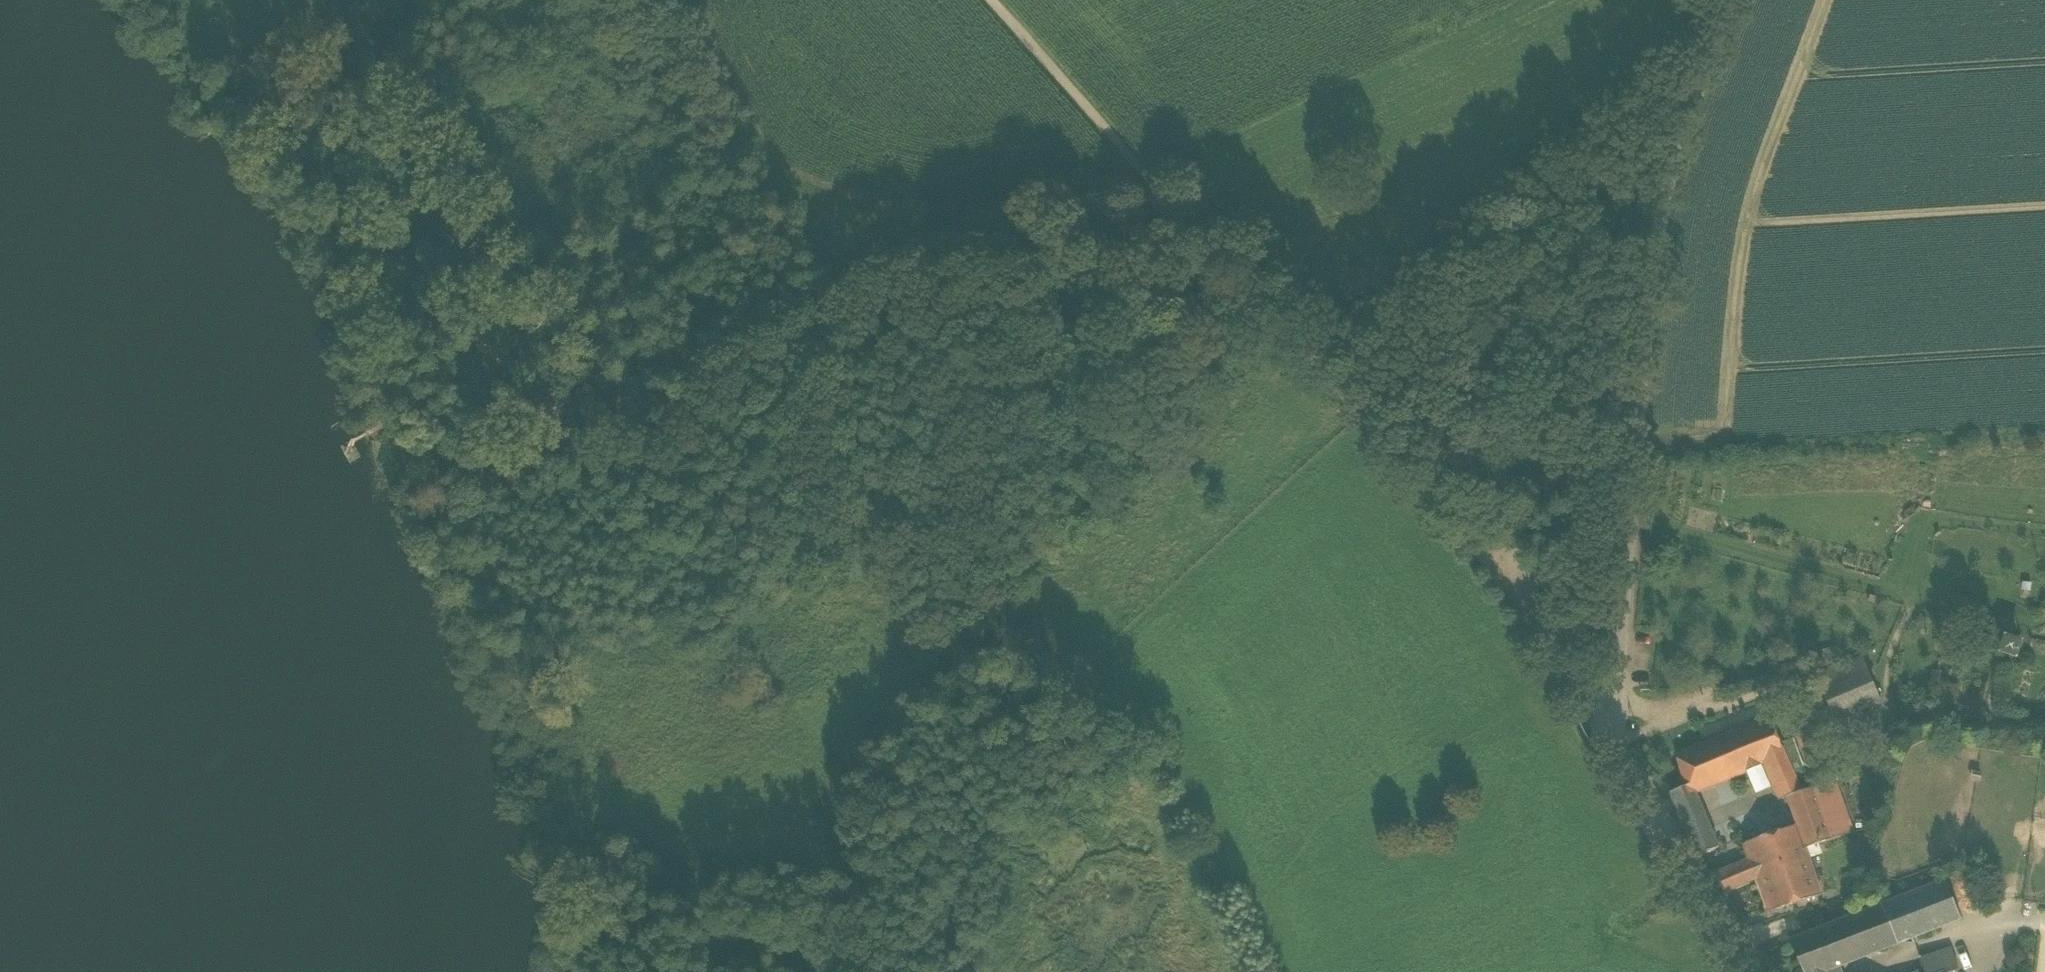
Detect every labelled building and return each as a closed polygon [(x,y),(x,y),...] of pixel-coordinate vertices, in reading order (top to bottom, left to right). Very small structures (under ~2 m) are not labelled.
[(1938,633),(1937,651),(1949,652),(1951,634),(1938,633)] [(2003,651),(2015,656),(2020,643),(2007,639),(2003,651)] [(1817,677),(1822,688),(1866,669),(1862,658),(1817,677)] [(1822,688),(1834,718),(1879,700),(1866,669),(1822,688)] [(1952,703),(1963,703),(1964,685),(1952,685),(1952,703)] [(1787,709),(1805,761),(1824,754),(1806,702),(1787,709)] [(1676,753),(1686,786),(1692,784),(1727,770),(1730,778),(1761,764),(1758,757),(1764,754),(1778,785),(1795,776),(1769,716),(1676,753)] [(1802,791),(1795,776),(1778,785),(1783,798),(1787,796),(1802,791)] [(1834,781),(1815,787),(1834,839),(1852,833),(1834,781)] [(1695,791),(1692,784),(1686,786),(1670,792),(1682,819),(1704,812),(1695,791)] [(1806,848),(1834,839),(1815,787),(1802,791),(1787,796),(1797,825),(1798,825),(1806,848)] [(1704,812),(1682,819),(1689,836),(1711,827),(1704,812)] [(1757,878),(1769,912),(1821,894),(1806,848),(1798,825),(1797,825),(1745,843),(1751,860),(1757,878)] [(1689,836),(1698,857),(1719,847),(1711,827),(1689,836)] [(1713,877),(1725,892),(1757,878),(1751,860),(1713,877)] [(1804,971),(1827,971),(1832,970),(1913,938),(1961,919),(1946,880),(1789,941),(1804,971)] [(1927,971),(1946,971),(1959,970),(1951,947),(1920,956),(1927,971)]
